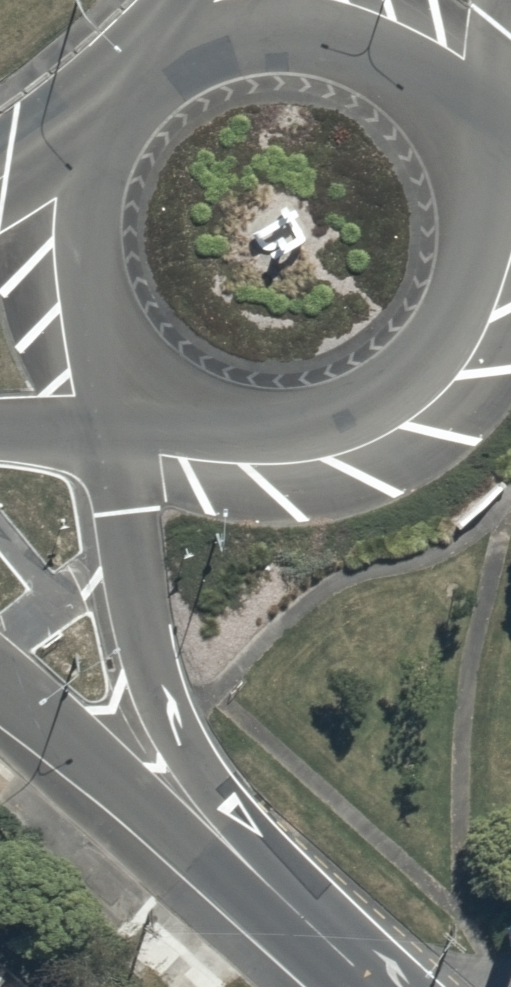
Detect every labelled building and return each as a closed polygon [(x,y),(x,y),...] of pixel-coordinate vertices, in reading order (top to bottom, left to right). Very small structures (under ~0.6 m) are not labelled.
[(0,973),(0,986),(17,986),(0,973)]
